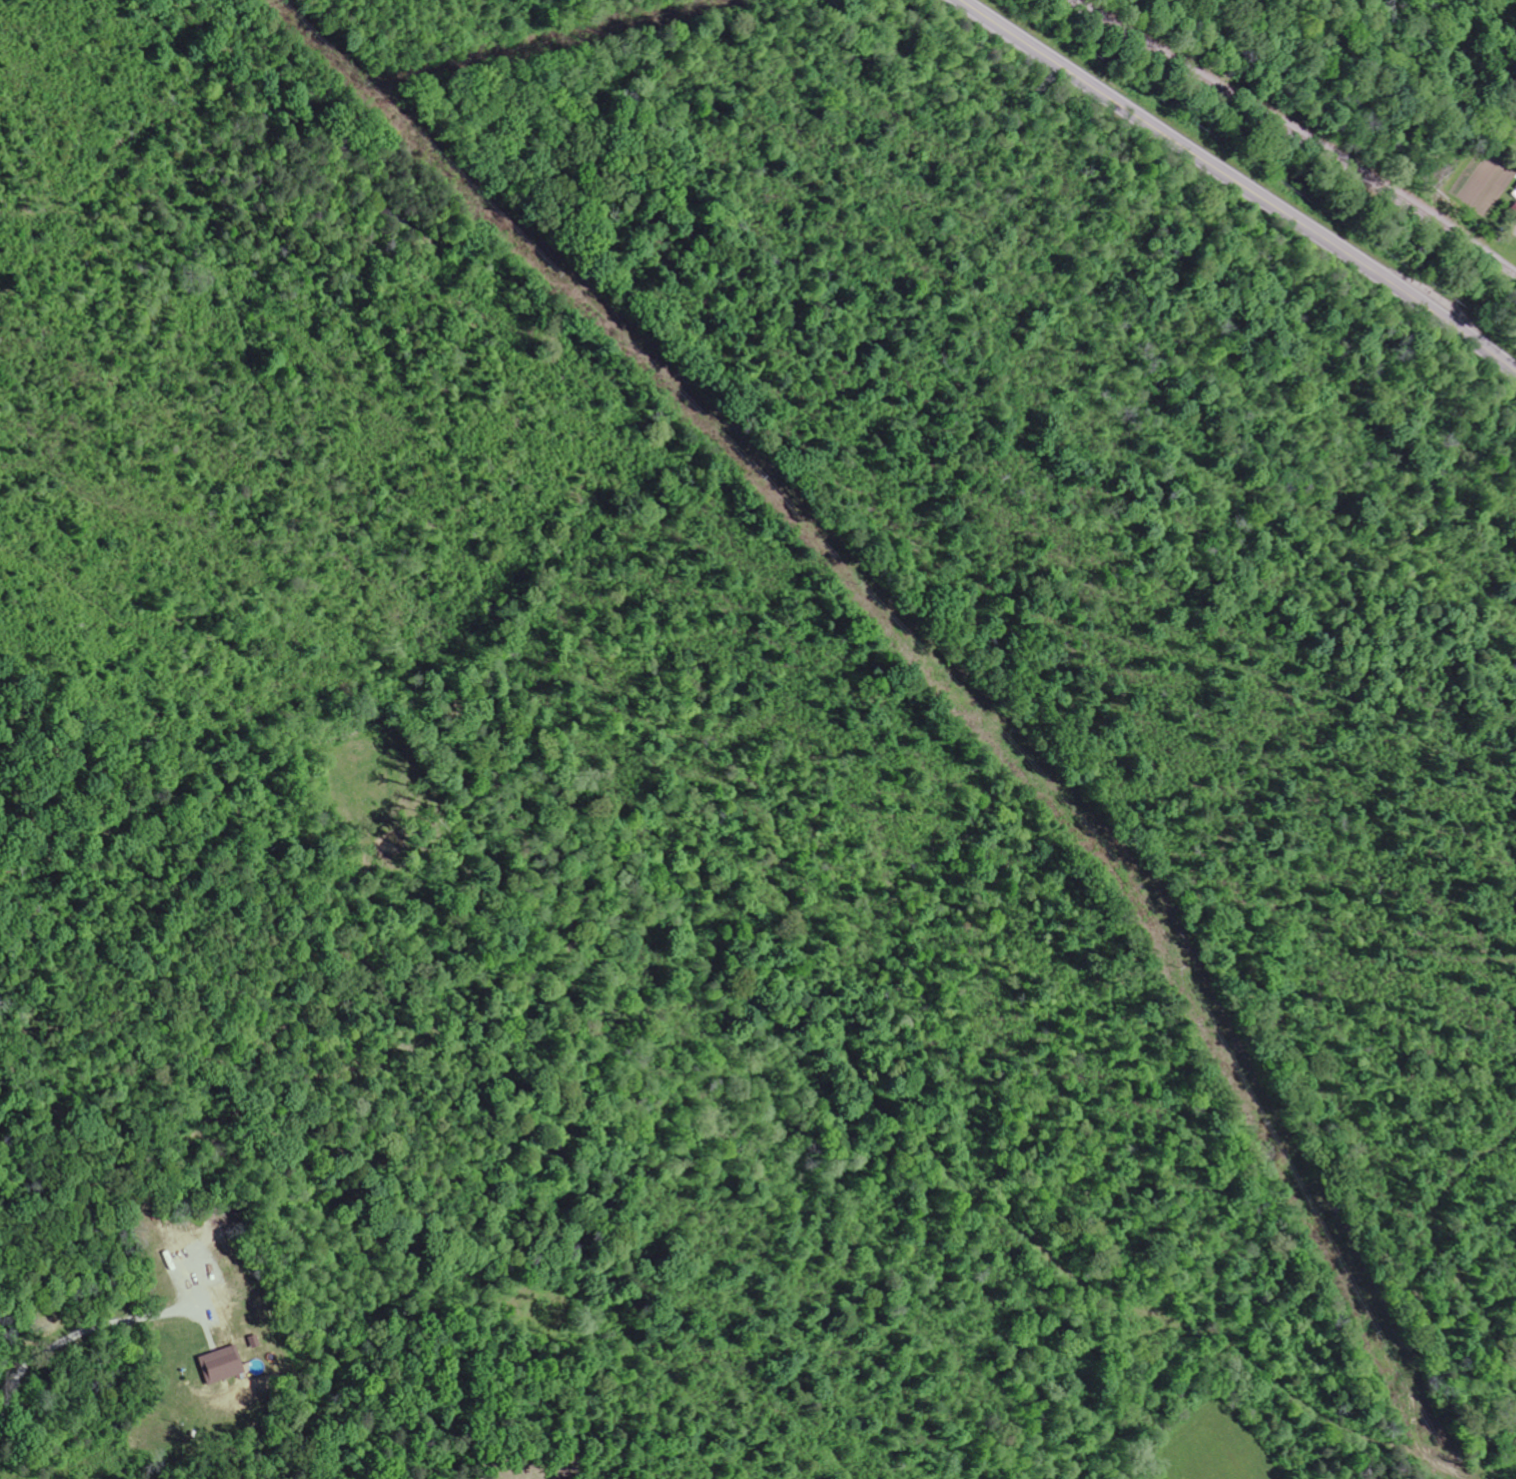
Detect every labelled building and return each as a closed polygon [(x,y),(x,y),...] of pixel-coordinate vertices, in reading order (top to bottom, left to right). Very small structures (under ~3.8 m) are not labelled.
[(209,1386),(247,1376),(240,1348),(202,1358),(209,1386)]
